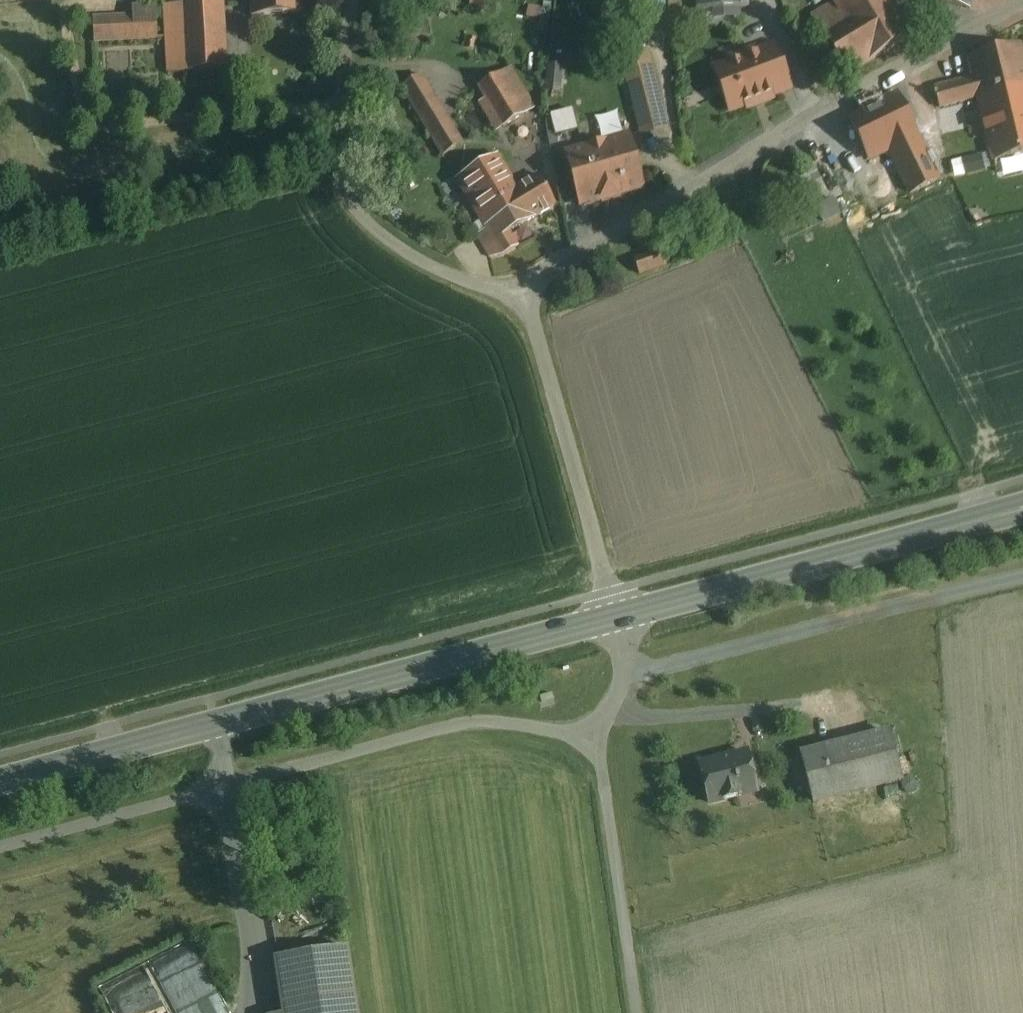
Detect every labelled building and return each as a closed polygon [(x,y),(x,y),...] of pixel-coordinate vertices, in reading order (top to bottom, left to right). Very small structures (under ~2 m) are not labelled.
[(251,16),(301,13),(301,0),(250,0),(251,16)] [(743,17),(742,0),(706,0),(706,18),(743,17)] [(889,0),(835,0),(836,2),(812,17),(846,75),(911,36),(889,0)] [(970,9),(972,0),(930,0),(970,9)] [(228,67),(224,2),(91,9),(93,48),(161,44),(162,70),(228,67)] [(714,69),(729,111),(790,88),(775,46),(714,69)] [(1020,48),(969,61),(974,78),(935,87),(940,107),(978,98),(993,160),(1022,153),(1022,61),(1020,48)] [(547,63),(548,91),(564,91),(564,63),(547,63)] [(481,101),(500,132),(541,107),(515,65),(482,85),(489,96),(481,101)] [(441,152),(465,137),(424,70),(399,85),(441,152)] [(661,108),(653,75),(628,82),(636,114),(661,108)] [(910,193),(937,180),(897,97),(851,120),(870,159),(889,149),(910,193)] [(566,152),(581,206),(643,189),(628,135),(566,152)] [(986,152),(965,159),(969,174),(991,167),(986,152)] [(473,212),(517,187),(498,156),(455,181),(473,212)] [(816,202),(833,195),(823,170),(806,177),(816,202)] [(836,170),(826,176),(838,195),(848,188),(836,170)] [(538,175),(517,187),(473,212),(484,231),(477,235),(492,261),(499,256),(517,246),(509,232),(555,206),(538,175)] [(901,780),(889,733),(801,755),(813,802),(901,780)] [(756,793),(747,754),(701,765),(710,804),(756,793)] [(227,1008),(201,940),(146,961),(154,981),(193,967),(203,993),(183,1000),(188,1012),(185,1012),(215,1012),(227,1008)] [(276,960),(284,1012),(357,1012),(348,950),(276,960)]
